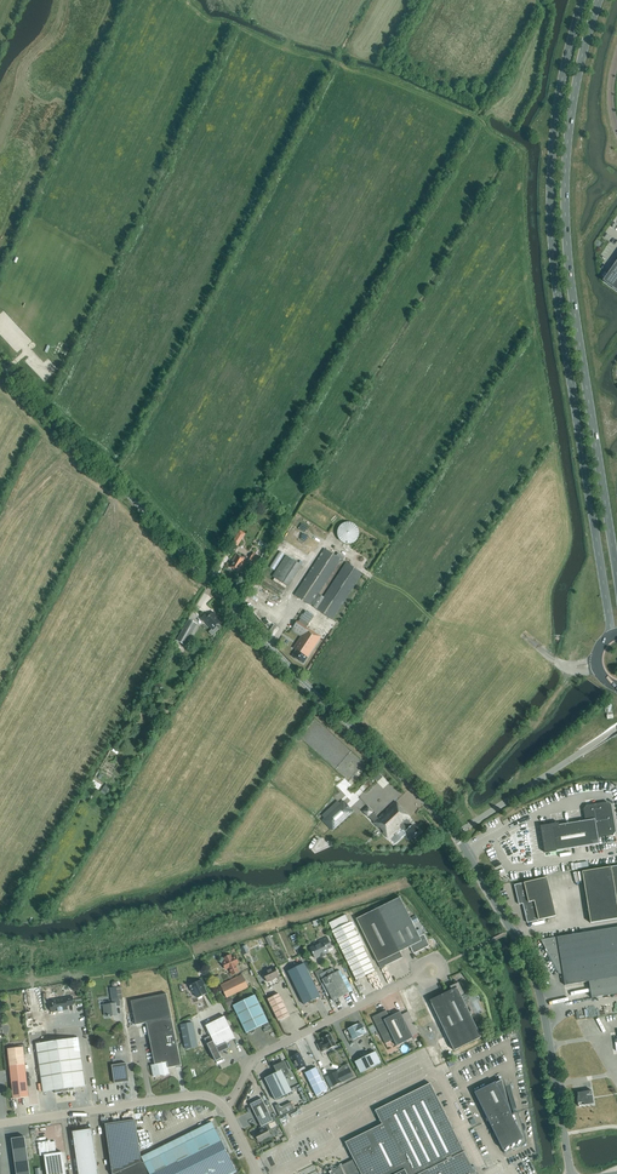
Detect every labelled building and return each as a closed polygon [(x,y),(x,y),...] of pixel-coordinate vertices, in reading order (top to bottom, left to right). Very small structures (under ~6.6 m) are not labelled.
[(605,282),(616,291),(616,265),(605,282)] [(355,524),(354,523),(353,523),(351,522),(350,522),(348,522),(346,522),(345,522),(343,523),(342,524),(340,525),(339,526),(338,527),(338,529),(337,530),(337,532),(337,534),(337,535),(338,537),(339,538),(340,540),(341,541),(342,542),(343,543),(345,543),(347,544),(348,544),(350,544),(352,543),(353,543),(355,542),(356,541),(357,539),(358,538),(359,537),(359,535),(359,533),(359,532),(359,530),(358,528),(358,527),(357,526),(355,524)] [(241,529),(232,544),(238,547),(247,533),(241,529)] [(257,564),(264,553),(257,549),(254,553),(249,560),(257,564)] [(362,573),(346,563),(323,597),(318,594),(341,559),(324,549),(296,593),(333,617),(362,573)] [(242,566),(246,560),(247,557),(244,555),(242,558),(236,554),(232,561),(233,562),(230,567),(237,571),(241,566),(242,566)] [(286,555),(272,576),(288,586),(301,565),(286,555)] [(282,596),(286,588),(265,576),(262,582),(266,584),(265,586),(282,596)] [(323,589),(326,591),(335,578),(332,576),(323,589)] [(306,611),(302,616),(310,621),(314,616),(306,611)] [(213,629),(221,622),(213,613),(209,616),(207,613),(201,618),(204,621),(205,620),(213,629)] [(306,627),(310,621),(302,616),(298,622),(306,627)] [(185,645),(197,624),(189,619),(177,640),(185,645)] [(295,649),(296,649),(292,656),(295,658),(303,664),(305,661),(308,657),(321,637),(297,621),(291,630),(301,636),(293,648),(295,649)] [(373,777),(377,781),(382,777),(376,771),(374,773),(375,774),(373,777)] [(384,788),(390,782),(385,776),(378,782),(384,788)] [(99,789),(102,784),(94,779),(91,784),(99,789)] [(365,791),(373,783),(369,779),(361,787),(365,791)] [(369,806),(363,812),(368,817),(369,816),(374,822),(373,822),(388,838),(402,825),(406,830),(405,831),(415,842),(423,834),(414,824),(412,825),(407,820),(410,817),(396,802),(379,817),(369,806)] [(552,826),(541,828),(545,852),(556,850),(557,850),(581,847),(582,852),(595,850),(594,844),(599,844),(598,838),(612,835),(615,832),(611,804),(607,802),(586,805),(583,809),(585,821),(552,826)] [(332,829),(351,811),(343,803),(324,820),(332,829)] [(582,871),(590,923),(616,919),(616,866),(582,871)] [(556,916),(547,877),(514,885),(519,905),(523,904),(527,923),(556,916)] [(421,941),(419,936),(413,923),(410,918),(400,897),(356,919),(380,968),(403,957),(400,952),(410,946),(421,941)] [(375,971),(358,936),(350,922),(332,931),(356,980),(375,971)] [(563,973),(565,985),(589,981),(591,997),(616,993),(616,927),(557,937),(541,940),(558,971),(560,970),(560,974),(563,973)] [(429,946),(424,934),(419,936),(421,941),(410,946),(414,953),(429,946)] [(266,938),(270,946),(275,944),(270,935),(266,938)] [(328,949),(332,947),(327,937),(319,941),(320,943),(312,947),(314,952),(312,952),(315,958),(329,951),(328,949)] [(232,975),(239,971),(235,964),(238,963),(235,957),(232,958),(231,956),(225,959),(226,961),(223,963),(226,969),(229,968),(232,975)] [(320,996),(310,974),(304,964),(288,972),(304,1004),(320,996)] [(270,969),(263,972),(267,982),(274,978),(279,975),(275,967),(270,970),(270,969)] [(349,992),(338,971),(335,972),(332,968),(319,974),(322,979),(333,1001),(349,992)] [(249,987),(242,974),(220,985),(227,998),(249,987)] [(222,981),(220,976),(214,979),(217,984),(222,981)] [(202,996),(207,993),(203,985),(204,985),(202,980),(190,986),(193,992),(194,991),(197,997),(202,994),(202,996)] [(454,1050),(481,1037),(465,1004),(468,1003),(467,1000),(469,999),(467,993),(464,994),(458,982),(450,986),(451,990),(430,1000),(454,1050)] [(107,1007),(104,1007),(105,1016),(108,1015),(109,1017),(117,1015),(116,1007),(120,1006),(119,999),(122,998),(120,986),(116,987),(117,998),(114,999),(112,999),(112,1004),(107,1005),(107,1007)] [(153,1076),(165,1074),(165,1076),(170,1073),(168,1068),(181,1065),(171,1017),(170,1012),(167,993),(131,1001),(133,1012),(136,1025),(146,1023),(155,1064),(151,1065),(153,1076)] [(289,1015),(280,997),(279,993),(268,999),(278,1021),(289,1015)] [(268,1022),(256,997),(255,995),(244,1000),(241,999),(239,1000),(238,1003),(233,1006),(246,1033),(249,1031),(250,1033),(252,1033),(254,1032),(255,1030),(254,1029),(268,1022)] [(53,1004),(50,1005),(51,1011),(58,1010),(58,1011),(63,1011),(63,1009),(67,1009),(67,1005),(73,1004),(72,996),(65,997),(66,999),(53,1000),(53,1003),(53,1004)] [(415,996),(407,1000),(413,1012),(421,1008),(419,1004),(420,1003),(418,999),(416,1000),(415,996)] [(230,997),(224,1000),(228,1007),(234,1004),(230,997)] [(412,1036),(400,1011),(390,1017),(386,1010),(372,1017),(385,1044),(394,1039),(397,1046),(413,1038),(412,1036)] [(192,1015),(195,1023),(204,1020),(201,1011),(192,1015)] [(226,1043),(235,1038),(225,1016),(205,1025),(210,1036),(204,1039),(216,1061),(221,1058),(218,1052),(228,1048),(226,1043)] [(193,1022),(180,1025),(185,1050),(198,1047),(193,1022)] [(366,1032),(362,1023),(358,1025),(357,1024),(348,1029),(354,1039),(362,1035),(362,1034),(366,1032)] [(436,1025),(422,1032),(436,1059),(449,1053),(436,1025)] [(330,1034),(322,1038),(324,1041),(317,1044),(321,1052),(327,1048),(328,1049),(336,1045),(330,1034)] [(78,1037),(36,1044),(43,1092),(55,1090),(55,1093),(74,1090),(74,1087),(85,1086),(78,1037)] [(8,1049),(13,1098),(29,1097),(24,1053),(26,1053),(25,1045),(19,1046),(19,1048),(8,1049)] [(381,1063),(375,1051),(355,1061),(360,1073),(381,1063)] [(299,1053),(291,1057),(298,1070),(306,1066),(299,1053)] [(288,1070),(284,1062),(274,1067),(277,1072),(265,1078),(275,1100),(292,1092),(285,1077),(289,1073),(288,1070)] [(129,1081),(126,1063),(112,1065),(114,1083),(129,1081)] [(327,1090),(316,1067),(305,1073),(316,1095),(327,1090)] [(342,1082),(354,1076),(350,1068),(338,1074),(337,1071),(328,1075),(333,1086),(342,1082)] [(501,1080),(475,1093),(505,1153),(527,1142),(518,1112),(511,1114),(501,1080)] [(430,1083),(375,1110),(382,1124),(407,1173),(475,1173),(430,1083)] [(577,1093),(578,1095),(577,1097),(577,1099),(577,1102),(578,1104),(579,1106),(594,1104),(592,1090),(577,1093)] [(273,1121),(262,1098),(250,1104),(261,1126),(264,1125),(268,1123),(273,1121)] [(279,1116),(294,1108),(291,1101),(281,1106),(280,1102),(274,1105),(279,1116)] [(105,1124),(113,1173),(114,1173),(142,1162),(135,1119),(105,1124)] [(271,1129),(268,1123),(264,1125),(266,1128),(255,1134),(258,1141),(270,1135),(268,1131),(271,1129)] [(382,1124),(345,1142),(352,1155),(354,1160),(346,1164),(345,1163),(339,1166),(340,1167),(336,1169),(338,1173),(407,1173),(382,1124)] [(114,1173),(238,1173),(231,1158),(230,1159),(215,1128),(144,1163),(142,1162),(114,1173)] [(73,1131),(79,1173),(99,1173),(92,1129),(73,1131)] [(11,1138),(17,1173),(30,1173),(25,1136),(11,1138)] [(55,1141),(48,1142),(48,1141),(38,1143),(40,1156),(44,1155),(47,1173),(65,1173),(62,1152),(56,1153),(55,1142),(55,1141)]
